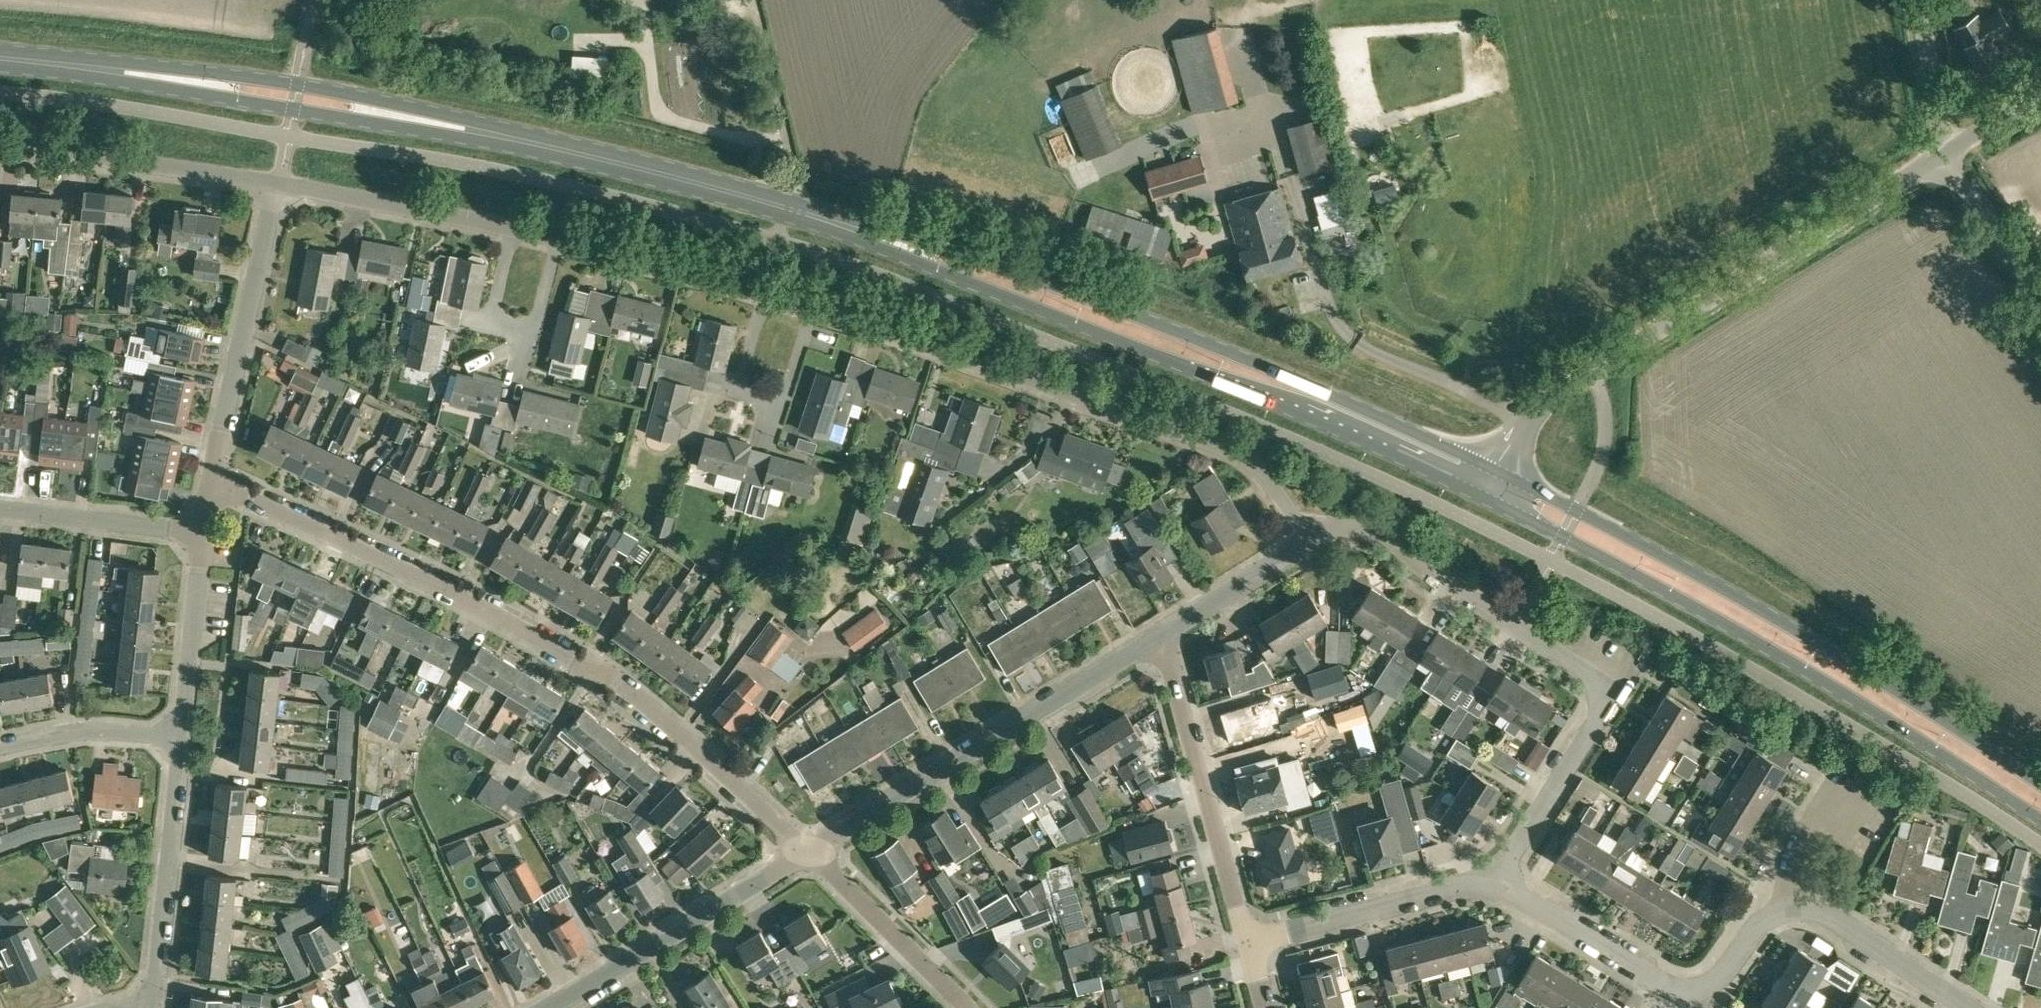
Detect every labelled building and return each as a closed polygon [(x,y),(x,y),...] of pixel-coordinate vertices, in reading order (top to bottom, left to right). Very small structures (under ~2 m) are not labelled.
[(2010,28),(1999,11),(1981,22),(1980,20),(1978,22),(1975,17),(1956,28),(1967,46),(1966,47),(1982,74),(2000,63),(1991,50),(1996,47),(1992,39),(2010,28)] [(1193,113),(1240,100),(1219,27),(1172,39),(1193,113)] [(1092,160),(1129,149),(1109,85),(1073,97),(1092,160)] [(1300,174),(1334,165),(1321,117),(1287,127),(1300,174)] [(1070,164),(1083,157),(1074,140),(1061,146),(1070,164)] [(1145,170),(1153,199),(1182,190),(1174,161),(1145,170)] [(1394,184),(1374,190),(1378,203),(1397,197),(1394,184)] [(1301,263),(1280,189),(1280,188),(1226,203),(1239,249),(1248,279),(1301,263)] [(37,193),(35,190),(25,189),(22,192),(22,193),(11,192),(9,218),(10,218),(9,233),(33,235),(37,193)] [(106,218),(109,192),(84,189),(81,215),(82,215),(81,228),(92,229),(93,217),(106,218)] [(37,193),(33,235),(56,237),(57,223),(60,197),(53,196),(53,194),(50,191),(40,190),(37,193)] [(109,192),(106,218),(117,219),(115,232),(114,244),(130,246),(133,221),(129,220),(132,194),(109,192)] [(1173,231),(1093,204),(1083,234),(1118,245),(1124,229),(1133,232),(1127,248),(1163,260),(1173,231)] [(215,249),(220,215),(177,209),(175,224),(160,222),(158,240),(173,243),(173,241),(198,245),(197,256),(196,256),(193,277),(219,280),(222,259),(214,258),(215,249)] [(1328,235),(1343,231),(1338,210),(1323,214),(1328,235)] [(350,255),(345,277),(357,279),(358,277),(358,274),(359,268),(387,273),(402,276),(407,246),(364,238),(360,257),(350,255)] [(10,265),(12,240),(0,239),(0,264),(10,265)] [(66,274),(68,242),(54,240),(51,272),(66,274)] [(79,275),(83,242),(70,240),(66,274),(64,286),(76,288),(78,275),(79,275)] [(1194,261),(1213,260),(1212,244),(1193,245),(1194,261)] [(345,277),(349,255),(337,253),(338,252),(309,246),(299,302),(327,308),(333,275),(345,277)] [(436,311),(462,317),(464,306),(477,308),(486,263),(483,262),(483,259),(482,256),(472,254),(469,256),(469,259),(450,255),(440,300),(439,300),(436,311)] [(133,305),(136,278),(137,267),(122,265),(118,303),(133,305)] [(368,279),(359,277),(356,291),(366,293),(368,279)] [(599,335),(608,295),(590,290),(590,292),(573,288),(568,311),(563,310),(552,356),(555,357),(551,372),(574,377),(577,362),(580,362),(587,332),(599,335)] [(608,295),(599,335),(610,338),(613,326),(657,336),(664,308),(608,295)] [(61,329),(62,312),(49,311),(47,328),(61,329)] [(459,329),(462,317),(436,311),(434,323),(417,319),(407,363),(435,369),(444,326),(459,329)] [(77,314),(65,313),(64,333),(76,334),(77,314)] [(725,371),(737,326),(708,319),(697,362),(660,353),(657,364),(707,377),(709,367),(725,371)] [(131,334),(126,355),(149,360),(159,362),(159,361),(161,352),(199,360),(204,338),(159,328),(154,349),(142,346),(144,337),(131,334)] [(117,338),(114,350),(120,351),(123,339),(117,338)] [(316,365),(322,349),(307,342),(300,358),(316,365)] [(177,365),(159,361),(159,362),(149,360),(147,370),(150,370),(148,381),(135,378),(132,390),(146,393),(146,392),(190,402),(195,379),(175,375),(177,365)] [(655,364),(641,360),(635,383),(649,387),(655,364)] [(704,389),(707,377),(657,364),(654,379),(662,380),(647,441),(647,445),(650,448),(662,451),(666,450),(670,446),(671,441),(677,442),(681,424),(686,426),(692,404),(687,403),(691,386),(704,389)] [(854,401),(866,406),(869,396),(912,408),(920,381),(865,364),(861,378),(854,401)] [(292,386),(306,393),(310,396),(311,393),(317,382),(320,375),(302,366),(292,386)] [(861,378),(848,374),(846,381),(819,372),(800,429),(828,437),(833,421),(845,425),(853,403),(866,406),(854,401),(861,378)] [(443,401),(451,403),(458,375),(450,373),(443,401)] [(511,403),(500,400),(503,387),(458,375),(451,403),(496,414),(493,426),(504,429),(511,403)] [(186,423),(190,402),(146,392),(146,393),(141,414),(186,423)] [(511,403),(504,429),(517,432),(519,421),(562,432),(569,403),(526,392),(522,406),(511,403)] [(310,396),(306,393),(301,402),(308,405),(306,408),(313,411),(320,397),(311,393),(310,396)] [(988,452),(1000,414),(992,411),(993,408),(966,399),(952,441),(940,437),(942,430),(915,421),(909,438),(960,456),(964,445),(979,450),(979,449),(988,452)] [(36,401),(26,400),(24,414),(4,411),(0,441),(0,457),(19,459),(22,432),(33,433),(37,401),(36,401)] [(37,401),(33,433),(42,434),(39,462),(62,465),(67,419),(48,417),(50,402),(46,402),(42,401),(37,401)] [(307,425),(313,411),(306,408),(308,405),(301,402),(293,420),(300,423),(306,426),(307,425)] [(67,419),(62,465),(83,467),(84,456),(96,458),(103,406),(91,405),(89,422),(67,419)] [(136,424),(136,423),(138,413),(128,411),(125,422),(136,424)] [(350,411),(344,423),(351,426),(349,429),(356,432),(363,417),(350,411)] [(402,443),(411,423),(398,417),(389,437),(402,443)] [(258,452),(280,462),(295,431),(297,431),(300,423),(293,420),(290,418),(284,430),(271,424),(258,452)] [(157,428),(136,423),(136,424),(125,422),(123,431),(136,434),(131,455),(177,465),(181,443),(155,437),(157,428)] [(302,473),(324,483),(337,455),(338,455),(343,444),(349,447),(356,432),(349,429),(351,426),(344,423),(336,440),(333,439),(328,451),(315,445),(302,473)] [(307,436),(297,431),(295,431),(280,462),(302,473),(315,445),(306,440),(307,436)] [(1116,452),(1066,433),(1062,443),(1048,438),(1039,461),(1037,467),(1102,490),(1106,480),(1118,484),(1124,467),(1112,462),(1116,452)] [(960,456),(909,438),(909,439),(903,437),(896,457),(897,458),(889,481),(890,481),(881,507),(930,523),(948,471),(954,473),(960,456)] [(745,511),(758,466),(746,463),(749,450),(750,444),(735,440),(734,446),(707,439),(699,467),(741,478),(733,508),(745,511)] [(413,441),(407,453),(413,455),(412,458),(419,461),(426,447),(419,443),(413,441)] [(399,470),(406,473),(412,476),(419,461),(412,458),(413,455),(407,453),(399,470)] [(159,497),(162,484),(173,486),(177,465),(131,455),(127,476),(122,474),(119,488),(159,497)] [(359,465),(338,455),(337,455),(324,483),(346,493),(359,465)] [(758,466),(745,511),(764,517),(773,485),(810,495),(817,468),(773,456),(769,469),(758,466)] [(1031,459),(1020,467),(1029,478),(1039,469),(1031,459)] [(394,468),(389,480),(377,474),(364,502),(386,512),(399,484),(400,485),(406,473),(399,470),(394,468)] [(439,489),(446,474),(432,468),(426,482),(439,489)] [(1211,551),(1238,535),(1221,508),(1234,501),(1215,470),(1193,483),(1210,510),(1193,521),(1211,551)] [(478,471),(471,486),(477,488),(476,491),(483,495),(491,477),(478,471)] [(575,471),(571,485),(588,490),(592,476),(575,471)] [(528,513),(543,485),(527,477),(513,505),(528,513)] [(421,495),(400,485),(399,484),(386,512),(408,523),(421,495)] [(477,507),(478,506),(483,495),(476,491),(477,488),(471,486),(464,501),(471,504),(477,507)] [(430,533),(443,505),(421,495),(408,523),(430,533)] [(1159,516),(1170,509),(1161,496),(1151,502),(1159,516)] [(863,545),(864,540),(874,510),(851,502),(840,537),(863,545)] [(465,515),(452,543),(474,553),(487,525),(477,520),(482,509),(477,507),(471,504),(465,515)] [(443,505),(430,533),(452,543),(465,515),(443,505)] [(1146,591),(1173,575),(1156,548),(1169,541),(1148,506),(1125,520),(1143,551),(1128,561),(1146,591)] [(544,507),(537,519),(543,522),(542,525),(548,528),(557,514),(544,507)] [(670,537),(675,516),(657,511),(652,532),(670,537)] [(537,519),(528,535),(534,538),(540,542),(548,528),(542,525),(543,522),(537,519)] [(619,550),(628,555),(639,539),(625,531),(624,532),(614,547),(619,550)] [(524,533),(518,544),(506,537),(491,564),(512,576),(528,549),(534,538),(528,535),(524,533)] [(1102,533),(1084,544),(1093,558),(1106,551),(1111,547),(1102,533)] [(41,583),(46,545),(22,542),(19,568),(17,584),(42,587),(43,584),(41,583)] [(577,563),(583,552),(585,549),(572,542),(564,556),(577,563)] [(606,542),(598,556),(611,563),(619,550),(614,547),(606,542)] [(633,551),(644,559),(650,551),(639,543),(633,551)] [(67,574),(70,548),(46,545),(41,583),(43,584),(53,585),(65,586),(66,574),(67,574)] [(533,588),(549,561),(528,549),(512,576),(533,588)] [(992,556),(991,550),(978,553),(979,559),(992,556)] [(273,585),(284,560),(262,551),(251,575),(264,581),(257,596),(262,598),(257,609),(269,615),(274,603),(269,600),(275,586),(273,585)] [(721,554),(708,558),(713,573),(725,569),(721,554)] [(598,556),(590,570),(603,578),(611,563),(598,556)] [(85,588),(100,590),(103,559),(89,557),(85,588)] [(273,585),(275,586),(286,591),(278,609),(288,614),(290,609),(297,596),(296,595),(307,571),(284,560),(273,585)] [(554,600),(569,573),(549,561),(533,588),(554,600)] [(126,593),(157,596),(160,571),(128,568),(129,567),(116,566),(114,577),(127,578),(126,593)] [(317,605),(328,580),(307,571),(296,595),(297,596),(290,609),(301,614),(307,600),(317,605)] [(575,612),(590,584),(569,573),(554,600),(575,612)] [(1087,624),(1113,608),(1094,578),(1068,594),(1087,624)] [(328,580),(317,605),(319,606),(309,627),(320,632),(330,611),(339,615),(350,590),(328,580)] [(892,602),(904,590),(894,581),(883,593),(892,602)] [(590,584),(575,612),(596,624),(612,597),(590,584)] [(674,606),(684,593),(672,584),(662,597),(674,606)] [(97,614),(100,590),(85,588),(82,612),(97,614)] [(1377,630),(1395,603),(1372,588),(1354,615),(1377,630)] [(16,627),(19,595),(5,593),(4,602),(3,602),(0,625),(2,625),(16,627)] [(154,620),(157,596),(126,593),(123,616),(154,620)] [(1310,593),(1285,607),(1302,635),(1326,621),(1316,604),(1310,593)] [(1060,641),(1087,624),(1068,594),(1042,610),(1060,641)] [(662,597),(653,611),(665,619),(674,606),(662,597)] [(380,634),(392,610),(370,600),(359,623),(369,628),(358,650),(372,656),(382,634),(380,634)] [(1401,645),(1419,618),(1395,603),(1377,630),(1401,645)] [(993,611),(992,612),(999,623),(1008,617),(1001,606),(993,611)] [(72,628),(75,608),(59,607),(57,626),(72,628)] [(888,623),(876,607),(843,631),(855,647),(888,623)] [(1308,646),(1302,635),(1285,607),(1261,622),(1266,630),(1255,637),(1269,662),(1281,654),(1277,650),(1292,641),(1298,651),(1308,646)] [(744,632),(756,616),(746,608),(734,625),(744,632)] [(269,615),(257,609),(255,614),(252,621),(258,624),(264,626),(269,615)] [(402,644),(413,621),(392,610),(380,634),(382,634),(402,644)] [(919,616),(924,624),(934,618),(929,610),(919,616)] [(1033,657),(1060,641),(1042,610),(1015,626),(1033,657)] [(633,650),(651,625),(631,611),(613,636),(633,650)] [(97,614),(82,612),(79,636),(94,637),(94,636),(104,637),(105,630),(101,630),(102,620),(96,619),(97,614)] [(713,634),(723,621),(711,612),(701,626),(713,634)] [(247,636),(251,636),(258,624),(252,621),(255,614),(236,613),(232,649),(245,650),(247,636)] [(809,638),(820,623),(805,613),(794,627),(809,638)] [(152,644),(154,620),(123,616),(121,640),(152,644)] [(424,655),(435,632),(413,621),(402,644),(424,655)] [(749,651),(772,668),(794,638),(771,621),(749,651)] [(652,664),(670,639),(651,625),(633,650),(652,664)] [(701,626),(692,639),(703,647),(713,634),(701,626)] [(1007,673),(1033,657),(1015,626),(988,643),(1007,673)] [(1327,629),(1326,661),(1338,661),(1340,629),(1327,629)] [(1352,630),(1340,629),(1338,661),(1351,662),(1352,630)] [(1432,693),(1462,646),(1438,631),(1420,658),(1434,667),(1421,687),(1432,693)] [(435,632),(424,655),(425,656),(417,672),(428,677),(436,661),(445,666),(457,643),(435,632)] [(47,648),(72,647),(71,635),(47,637),(47,648)] [(76,660),(91,661),(94,637),(79,636),(76,660)] [(23,639),(24,653),(45,652),(44,637),(23,639)] [(902,679),(911,673),(895,646),(898,644),(893,637),(883,645),(893,661),(891,662),(902,679)] [(1382,637),(1367,662),(1377,667),(1392,643),(1382,637)] [(23,639),(0,640),(0,655),(24,653),(23,639)] [(672,678),(690,653),(670,639),(652,664),(672,678)] [(149,668),(152,644),(121,640),(118,664),(149,668)] [(297,659),(298,646),(286,645),(284,658),(297,659)] [(323,666),(325,650),(298,646),(297,659),(297,663),(323,666)] [(469,667),(482,675),(489,679),(501,658),(481,646),(469,667)] [(1468,689),(1486,662),(1462,646),(1432,693),(1442,700),(1455,681),(1468,689)] [(937,658),(958,693),(985,677),(966,647),(945,659),(943,655),(937,658)] [(1244,673),(1237,647),(1206,656),(1213,683),(1227,679),(1231,693),(1277,681),(1264,659),(1252,666),(1254,670),(1244,673)] [(692,692),(709,667),(690,653),(672,678),(692,692)] [(717,671),(723,663),(714,657),(709,664),(712,666),(712,667),(717,671)] [(958,693),(937,658),(936,657),(932,660),(935,666),(913,679),(931,709),(958,693)] [(509,691),(522,670),(501,658),(489,679),(490,680),(509,691)] [(1385,692),(1402,665),(1391,658),(1374,684),(1379,688),(1385,692)] [(346,675),(357,680),(363,668),(352,663),(346,675)] [(1340,663),(1308,673),(1316,699),(1348,688),(1340,663)] [(146,692),(149,668),(118,664),(115,689),(146,692)] [(1395,698),(1413,672),(1402,665),(1385,692),(1386,692),(1395,698)] [(372,687),(378,675),(363,668),(357,680),(372,687)] [(277,697),(279,673),(248,669),(246,693),(277,697)] [(523,716),(543,683),(522,670),(509,691),(502,704),(523,716)] [(330,705),(342,696),(325,675),(303,671),(301,686),(317,689),(330,705)] [(29,708),(53,703),(47,672),(23,676),(29,708)] [(1511,717),(1529,690),(1505,674),(1487,701),(1511,717)] [(6,712),(29,708),(23,676),(0,680),(6,712)] [(739,733),(751,720),(746,716),(753,708),(748,703),(761,689),(747,676),(713,714),(732,731),(734,730),(739,733)] [(543,683),(523,716),(524,717),(531,704),(551,716),(563,695),(543,683)] [(402,701),(407,690),(396,684),(388,701),(380,697),(379,701),(398,709),(399,707),(400,707),(403,701),(402,701)] [(414,707),(420,696),(407,690),(402,701),(403,701),(414,707)] [(1529,690),(1511,717),(1535,732),(1552,705),(1529,690)] [(274,720),(277,697),(246,693),(243,717),(274,720)] [(1693,740),(1701,727),(1705,719),(1695,713),(1696,711),(1667,694),(1653,716),(1682,733),(1693,740)] [(892,743),(919,727),(900,696),(873,713),(892,743)] [(1279,720),(1271,696),(1250,703),(1251,704),(1221,714),(1230,741),(1259,731),(1258,727),(1278,720),(1282,732),(1306,721),(1304,712),(1279,720)] [(781,711),(790,720),(802,709),(793,700),(781,711)] [(403,708),(400,707),(399,707),(398,709),(379,701),(366,727),(389,738),(403,708)] [(1452,735),(1469,708),(1458,701),(1441,728),(1452,735)] [(340,728),(354,729),(356,705),(341,704),(340,728)] [(465,720),(467,717),(455,710),(446,705),(435,722),(456,735),(465,720)] [(1457,738),(1463,741),(1479,715),(1469,708),(1452,735),(1457,738)] [(582,750),(602,724),(584,709),(569,727),(566,725),(558,734),(580,752),(583,750),(582,750)] [(866,759),(892,743),(873,713),(847,728),(866,759)] [(1145,791),(1158,784),(1134,745),(1142,740),(1124,713),(1103,726),(1113,742),(1114,741),(1134,772),(1133,773),(1134,775),(1135,774),(1142,786),(1145,791)] [(1669,755),(1682,733),(1653,716),(1640,737),(1669,755)] [(271,743),(274,720),(243,717),(240,740),(271,743)] [(1716,736),(1721,727),(1706,718),(1705,719),(1701,727),(1716,736)] [(456,735),(455,736),(464,742),(474,726),(466,721),(465,720),(456,735)] [(510,738),(517,727),(504,720),(496,734),(497,734),(495,738),(485,733),(479,744),(499,757),(510,738)] [(598,767),(621,740),(602,724),(582,750),(583,750),(594,759),(592,762),(598,767)] [(1132,792),(1142,786),(1135,774),(1134,775),(1133,773),(1134,772),(1114,741),(1113,742),(1103,726),(1083,739),(1083,738),(1071,746),(1091,779),(1103,771),(1100,766),(1112,759),(1118,767),(1117,768),(1125,781),(1132,792)] [(338,753),(352,754),(354,729),(340,728),(338,753)] [(840,775),(866,759),(847,728),(821,744),(840,775)] [(1733,765),(1744,771),(1773,789),(1786,767),(1784,766),(1793,752),(1769,738),(1763,748),(1749,739),(1746,743),(1732,734),(1726,743),(1741,752),(1733,765)] [(1656,776),(1669,755),(1640,737),(1627,759),(1656,776)] [(510,738),(499,757),(510,764),(518,752),(512,748),(516,742),(510,738)] [(1480,752),(1463,741),(1457,738),(1447,753),(1470,768),(1480,752)] [(269,767),(271,743),(240,740),(238,764),(269,767)] [(623,775),(640,755),(621,740),(598,767),(606,773),(612,766),(623,775)] [(1549,770),(1558,745),(1543,740),(1534,765),(1549,770)] [(1493,743),(1486,756),(1511,772),(1519,760),(1493,743)] [(813,791),(840,775),(821,744),(794,761),(813,791)] [(1335,760),(1347,763),(1351,750),(1339,746),(1335,760)] [(1433,758),(1420,749),(1411,763),(1421,770),(1424,772),(1433,758)] [(352,754),(338,753),(336,777),(351,778),(352,754)] [(1276,754),(1234,766),(1237,776),(1236,777),(1241,795),(1305,776),(1299,756),(1278,762),(1276,754)] [(1694,770),(1699,763),(1684,754),(1679,761),(1694,770)] [(623,775),(616,783),(624,789),(631,782),(641,790),(642,791),(645,788),(659,771),(640,755),(623,775)] [(390,757),(389,781),(400,782),(401,758),(390,757)] [(1042,800),(1043,800),(1054,793),(1062,804),(1067,800),(1088,835),(1109,821),(1088,786),(1071,795),(1065,786),(1065,787),(1048,759),(1026,772),(1042,800)] [(1642,798),(1656,776),(1627,759),(1613,781),(1642,798)] [(1689,779),(1694,770),(1679,761),(1674,770),(1689,779)] [(115,775),(116,763),(104,762),(103,774),(96,774),(93,803),(136,807),(140,778),(115,775)] [(49,804),(72,798),(73,798),(65,767),(41,774),(49,804)] [(1773,789),(1744,771),(1736,783),(1725,776),(1723,778),(1710,769),(1705,777),(1720,786),(1720,787),(1730,793),(1759,811),(1773,789)] [(556,788),(562,775),(551,770),(545,782),(556,788)] [(1485,811),(1500,788),(1472,770),(1458,793),(1485,811)] [(1055,821),(1043,800),(1042,800),(1026,772),(1004,786),(1021,813),(1034,805),(1047,826),(1055,821)] [(26,810),(49,804),(41,774),(18,780),(26,810)] [(486,803),(501,782),(491,775),(476,796),(486,803)] [(569,794),(575,781),(562,775),(556,788),(569,794)] [(1305,776),(1241,795),(1246,813),(1286,802),(1288,809),(1312,802),(1305,776)] [(1715,795),(1720,787),(1720,786),(1705,777),(1700,785),(1715,795)] [(1583,779),(1578,788),(1595,798),(1601,789),(1583,779)] [(26,810),(18,780),(0,784),(0,806),(3,816),(26,810)] [(504,801),(524,814),(526,810),(521,806),(532,790),(519,780),(512,789),(512,790),(504,801)] [(244,811),(246,786),(214,782),(212,807),(244,811)] [(512,790),(512,789),(501,782),(486,803),(497,811),(497,810),(504,801),(512,790)] [(1412,819),(1414,818),(1425,815),(1426,815),(1418,783),(1404,787),(1412,819)] [(629,820),(633,827),(637,835),(649,822),(653,826),(661,818),(675,832),(699,806),(676,785),(660,802),(653,795),(643,805),(629,820)] [(1007,822),(1021,813),(1004,786),(980,800),(991,818),(984,823),(993,838),(1010,827),(1007,822)] [(602,808),(606,796),(594,792),(589,805),(602,808)] [(1383,798),(1388,813),(1359,822),(1371,865),(1374,864),(1375,867),(1389,863),(1388,860),(1402,856),(1396,837),(1415,832),(1404,792),(1383,798)] [(1470,835),(1485,811),(1458,793),(1442,817),(1470,835)] [(1746,832),(1759,811),(1730,793),(1717,814),(1746,832)] [(366,794),(364,805),(378,808),(380,796),(366,794)] [(333,820),(348,821),(350,797),(335,796),(333,820)] [(613,815),(628,820),(629,820),(643,805),(634,798),(627,805),(618,800),(607,796),(606,796),(602,808),(602,809),(613,813),(613,815)] [(1666,823),(1675,807),(1657,796),(1647,811),(1666,823)] [(523,815),(524,814),(504,801),(497,810),(497,811),(511,821),(523,815)] [(556,821),(569,815),(563,804),(551,810),(556,821)] [(1589,825),(1598,810),(1590,805),(1581,820),(1589,825)] [(241,834),(244,811),(212,807),(209,831),(241,834)] [(958,833),(945,812),(920,828),(941,862),(952,856),(956,863),(982,847),(969,826),(958,833)] [(78,813),(56,818),(59,832),(82,828),(78,813)] [(1733,854),(1746,832),(1717,814),(1710,827),(1701,821),(1695,831),(1674,818),(1670,825),(1718,854),(1723,847),(1733,854)] [(59,832),(56,818),(33,823),(37,837),(59,832)] [(348,821),(333,820),(332,845),(346,846),(348,821)] [(632,828),(633,827),(629,820),(628,820),(619,826),(624,832),(617,836),(634,862),(648,852),(632,828)] [(1913,823),(1902,820),(1897,835),(1895,834),(1885,869),(1898,873),(1893,893),(1911,898),(1916,879),(1931,884),(1928,893),(1941,896),(1948,869),(1941,867),(1944,857),(1925,851),(1932,826),(1913,821),(1913,823)] [(1133,861),(1173,850),(1170,842),(1173,839),(1171,831),(1167,830),(1165,821),(1125,832),(1133,861)] [(1342,821),(1329,823),(1331,839),(1344,837),(1342,821)] [(33,823),(10,832),(15,845),(37,837),(33,823)] [(697,874),(731,844),(712,823),(678,854),(677,853),(662,867),(677,884),(693,870),(697,874)] [(504,849),(540,834),(537,826),(501,841),(504,849)] [(1624,846),(1633,831),(1626,826),(1611,851),(1597,842),(1579,871),(1600,884),(1618,855),(1619,856),(1624,847),(1624,846)] [(1296,852),(1289,828),(1265,835),(1269,853),(1271,852),(1273,858),(1263,861),(1264,865),(1262,868),(1264,876),(1267,878),(1271,890),(1309,879),(1301,850),(1296,852)] [(1579,871),(1597,842),(1575,829),(1557,858),(1579,871)] [(2002,830),(1990,841),(2002,854),(2014,844),(2002,830)] [(238,859),(241,834),(209,831),(206,856),(238,859)] [(1632,851),(1642,836),(1633,831),(1624,846),(1624,847),(1632,851)] [(0,836),(0,851),(15,845),(10,832),(0,836)] [(1667,873),(1686,842),(1679,837),(1669,853),(1659,868),(1667,873)] [(923,892),(911,871),(916,868),(898,839),(871,855),(889,884),(891,883),(904,904),(923,892)] [(1685,863),(1694,847),(1686,842),(1667,873),(1676,878),(1685,863)] [(123,891),(126,861),(94,857),(95,845),(72,843),(68,870),(86,872),(86,882),(89,885),(89,887),(123,891)] [(346,846),(332,845),(330,869),(344,870),(346,846)] [(2002,879),(1981,952),(1999,957),(2005,938),(2021,942),(2032,946),(2037,928),(2010,920),(2020,884),(2018,883),(2026,850),(2015,847),(2009,868),(2006,867),(2003,879),(2002,879)] [(1980,878),(1975,894),(1966,891),(1976,855),(1958,850),(1937,923),(1955,928),(1960,909),(1988,917),(1993,899),(1997,883),(1980,878)] [(627,851),(613,860),(628,884),(627,884),(643,909),(663,895),(648,871),(639,858),(634,862),(627,851)] [(565,884),(579,876),(566,854),(553,862),(565,884)] [(1639,869),(1619,856),(1618,855),(1600,884),(1622,898),(1639,869)] [(525,903),(544,893),(524,857),(505,868),(525,903)] [(1087,926),(1068,862),(1045,869),(1053,895),(1048,896),(1056,922),(1061,921),(1065,933),(1087,926)] [(1143,894),(1155,890),(1155,893),(1158,904),(1150,906),(1151,909),(1138,913),(1141,925),(1189,911),(1182,885),(1179,886),(1174,868),(1151,874),(1150,870),(1138,873),(1143,894)] [(1643,911),(1661,882),(1639,869),(1622,898),(1643,911)] [(507,913),(523,905),(504,870),(487,879),(507,913)] [(956,900),(961,897),(943,870),(928,879),(946,907),(956,900)] [(233,904),(236,879),(204,876),(202,900),(233,904)] [(1683,895),(1665,924),(1687,938),(1705,908),(1710,899),(1711,900),(1720,885),(1712,880),(1703,895),(1697,904),(1683,895)] [(1039,910),(1049,907),(1049,906),(1050,906),(1042,881),(1027,890),(1038,909),(1039,910)] [(337,896),(339,884),(322,882),(321,895),(326,895),(337,896)] [(1665,924),(1683,895),(1661,882),(1643,911),(1665,924)] [(76,936),(97,920),(68,884),(48,898),(76,936)] [(600,896),(593,886),(583,893),(589,903),(587,905),(605,933),(626,919),(608,891),(600,896)] [(1025,915),(1039,910),(1038,909),(1027,890),(1014,897),(1025,915)] [(973,931),(986,923),(978,910),(968,892),(961,897),(956,900),(973,931)] [(336,908),(337,896),(326,895),(326,897),(332,910),(336,908)] [(291,930),(333,910),(326,897),(282,918),(288,930),(276,935),(297,980),(311,974),(291,930)] [(568,956),(588,943),(560,899),(547,908),(558,925),(551,930),(568,956)] [(231,927),(233,904),(202,900),(199,924),(231,927)] [(1024,930),(1053,920),(1049,907),(1039,910),(1025,915),(1020,918),(1024,930)] [(22,909),(8,914),(7,911),(0,914),(0,924),(2,930),(1,930),(3,937),(0,938),(0,949),(1,951),(0,955),(0,958),(2,964),(6,966),(8,966),(15,982),(50,967),(31,924),(29,925),(22,909)] [(819,958),(814,950),(828,942),(809,910),(785,924),(795,941),(784,947),(799,972),(810,966),(809,964),(819,958)] [(1165,961),(1194,953),(1190,941),(1197,940),(1189,911),(1141,925),(1130,928),(1127,929),(1131,942),(1166,932),(1169,944),(1161,947),(1165,961)] [(451,922),(457,934),(470,928),(464,915),(451,922)] [(317,972),(339,961),(335,952),(342,948),(329,919),(298,933),(317,972)] [(510,919),(489,932),(500,950),(504,947),(507,953),(499,958),(516,987),(542,972),(525,943),(524,943),(512,924),(510,919)] [(1462,928),(1470,961),(1494,955),(1486,922),(1462,928)] [(228,951),(231,927),(199,924),(196,947),(228,951)] [(2025,981),(2040,985),(2040,926),(2025,981)] [(1446,968),(1470,961),(1462,928),(1437,935),(1446,968)] [(799,972),(784,947),(774,953),(760,930),(737,943),(755,975),(768,967),(778,985),(789,978),(799,972)] [(1421,974),(1446,968),(1437,935),(1412,941),(1421,974)] [(495,994),(483,970),(485,970),(469,939),(459,944),(468,962),(456,967),(462,981),(474,1005),(495,994)] [(1069,967),(1098,958),(1092,940),(1064,949),(1069,967)] [(1396,981),(1421,974),(1412,941),(1388,948),(1387,947),(1376,950),(1388,993),(1398,990),(1396,982),(1396,981)] [(1010,986),(1028,967),(1002,942),(984,960),(1010,986)] [(225,975),(228,951),(196,947),(194,972),(225,975)] [(423,954),(419,947),(408,952),(423,983),(412,989),(418,1004),(420,1007),(449,1007),(422,954),(423,954)] [(1855,983),(1827,966),(1798,948),(1784,970),(1813,988),(1821,975),(1849,992),(1855,983)] [(474,1005),(462,981),(454,985),(447,971),(444,972),(432,949),(423,954),(422,954),(449,1007),(467,1007),(474,1005)] [(1341,991),(1337,976),(1344,974),(1338,952),(1311,959),(1314,971),(1301,975),(1307,1000),(1341,991)] [(1540,996),(1557,967),(1535,954),(1518,983),(1526,988),(1521,995),(1536,1004),(1540,997),(1540,996)] [(1493,989),(1502,987),(1503,986),(1497,966),(1488,969),(1493,989)] [(1579,980),(1557,967),(1540,996),(1540,997),(1559,1007),(1562,1007),(1579,980)] [(1200,970),(1154,979),(1158,1001),(1173,998),(1175,1007),(1208,1007),(1214,1007),(1209,981),(1203,983),(1200,970)] [(1813,988),(1784,970),(1771,991),(1798,1007),(1817,1007),(1805,1001),(1813,988)] [(730,1002),(709,971),(683,988),(696,1007),(733,1007),(730,1002)] [(825,995),(831,1007),(839,1007),(852,1002),(855,1007),(897,1007),(899,1007),(886,979),(873,985),(866,975),(825,995)] [(1078,995),(1078,994),(1104,988),(1101,975),(1074,981),(1078,995)] [(1453,996),(1461,994),(1457,977),(1449,979),(1453,996)] [(1443,998),(1453,996),(1449,979),(1439,982),(1443,998)] [(1035,980),(1028,993),(1039,999),(1046,986),(1035,980)] [(1601,993),(1579,980),(1562,1007),(1592,1007),(1601,993)] [(385,1004),(375,984),(365,989),(366,991),(374,1007),(377,1007),(385,1004)] [(1520,998),(1505,989),(1496,1004),(1502,1007),(1514,1007),(1520,998)] [(261,1006),(262,993),(243,991),(241,1003),(261,1006)] [(357,996),(362,1007),(374,1007),(366,991),(357,996)] [(1341,991),(1307,1000),(1310,1007),(1345,1007),(1341,991)] [(1771,991),(1761,1007),(1798,1007),(1771,991)] [(270,1007),(270,1006),(271,994),(262,993),(261,1006),(270,1007)] [(1592,1007),(1622,1007),(1623,1007),(1601,993),(1592,1007)] [(1835,994),(1832,999),(1839,1004),(1842,998),(1835,994)] [(234,1000),(224,999),(193,995),(191,1007),(233,1007),(234,1000)] [(1858,995),(1849,1007),(1878,1007),(1858,995)] [(280,1007),(305,1007),(302,998),(279,1006),(280,1007)] [(1376,1007),(1373,998),(1356,1002),(1358,1007),(1371,1007),(1376,1007)]
